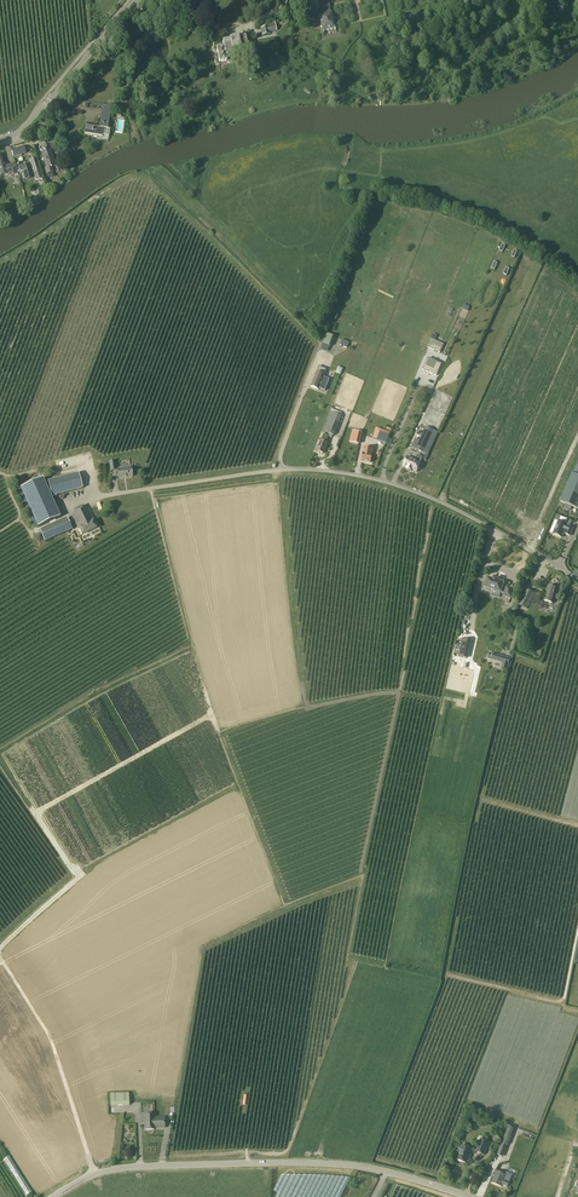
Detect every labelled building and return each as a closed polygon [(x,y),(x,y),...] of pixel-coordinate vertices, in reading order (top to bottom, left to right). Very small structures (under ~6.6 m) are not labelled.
[(323,31),(336,28),(332,13),(331,13),(330,8),(323,9),(324,15),(320,16),(323,31)] [(275,23),(267,24),(268,27),(261,28),(262,36),(270,34),(270,33),(277,31),(275,23)] [(217,47),(219,62),(227,60),(226,57),(248,53),(245,37),(222,41),(223,46),(217,47)] [(103,137),(104,129),(108,130),(110,117),(112,106),(84,102),(84,105),(103,108),(101,116),(100,128),(85,126),(84,134),(103,137)] [(53,172),(52,167),(56,166),(52,150),(58,148),(56,142),(50,144),(42,146),(44,151),(42,152),(46,168),(44,168),(46,175),(53,172)] [(24,147),(11,150),(13,157),(26,154),(24,147)] [(1,176),(13,173),(13,175),(18,174),(16,166),(15,164),(12,164),(5,167),(1,154),(0,155),(0,172),(1,176)] [(42,180),(36,159),(30,160),(37,181),(42,180)] [(18,172),(23,170),(25,176),(31,174),(28,164),(22,166),(22,165),(16,166),(18,172)] [(25,192),(28,200),(34,198),(31,191),(25,192)] [(331,347),(335,337),(327,334),(323,344),(331,347)] [(433,334),(427,347),(434,350),(437,352),(440,353),(444,344),(435,340),(437,336),(433,334)] [(340,345),(347,348),(349,343),(342,340),(340,345)] [(423,370),(436,376),(441,364),(428,358),(423,370)] [(316,372),(311,387),(318,389),(319,389),(325,391),(329,379),(323,377),(324,375),(327,369),(319,366),(317,372),(316,372)] [(328,416),(323,431),(334,436),(340,421),(342,416),(330,411),(328,416)] [(416,439),(412,448),(428,455),(438,433),(426,427),(420,441),(416,439)] [(359,445),(362,433),(352,431),(349,442),(359,445)] [(389,436),(379,432),(377,441),(386,444),(389,436)] [(324,454),(328,443),(326,442),(328,436),(323,434),(316,451),(324,454)] [(361,461),(371,463),(372,455),(373,449),(364,447),(364,449),(361,461)] [(407,456),(402,467),(407,469),(406,470),(412,472),(413,471),(417,473),(422,463),(421,462),(423,457),(417,455),(415,460),(407,456)] [(133,477),(131,468),(118,470),(119,479),(133,477)] [(577,509),(577,507),(577,476),(572,474),(561,502),(577,509)] [(71,475),(48,482),(52,497),(76,491),(71,475)] [(21,489),(38,527),(60,517),(43,479),(21,489)] [(96,529),(93,522),(94,522),(88,508),(72,516),(81,536),(96,529)] [(67,518),(40,531),(45,542),(72,530),(67,518)] [(567,525),(559,521),(553,534),(561,538),(563,533),(566,534),(565,534),(570,536),(573,528),(569,527),(566,526),(567,525)] [(487,578),(484,588),(485,588),(485,589),(486,590),(486,591),(487,591),(489,591),(489,590),(490,589),(504,594),(503,596),(510,598),(513,589),(506,587),(505,589),(502,588),(503,583),(497,582),(498,580),(493,579),(493,580),(487,578)] [(543,601),(552,604),(554,599),(559,600),(560,595),(555,594),(557,589),(548,586),(543,601)] [(525,589),(518,605),(527,609),(534,593),(525,589)] [(469,647),(471,640),(462,638),(458,657),(467,658),(468,652),(460,650),(461,645),(469,647)] [(493,654),(491,660),(503,663),(502,668),(507,670),(510,659),(493,654)] [(129,1106),(128,1094),(110,1094),(111,1107),(129,1106)] [(144,1131),(154,1131),(154,1129),(153,1118),(154,1118),(153,1115),(141,1115),(141,1125),(144,1125),(144,1131)] [(154,1129),(165,1129),(164,1118),(154,1118),(153,1118),(154,1129)] [(508,1127),(499,1149),(505,1152),(514,1129),(508,1127)] [(476,1153),(483,1156),(488,1143),(480,1140),(476,1153)] [(456,1160),(466,1164),(471,1150),(461,1146),(456,1160)] [(501,1187),(502,1185),(507,1187),(508,1182),(509,1183),(512,1175),(506,1173),(505,1175),(496,1172),(492,1183),(501,1187)]
